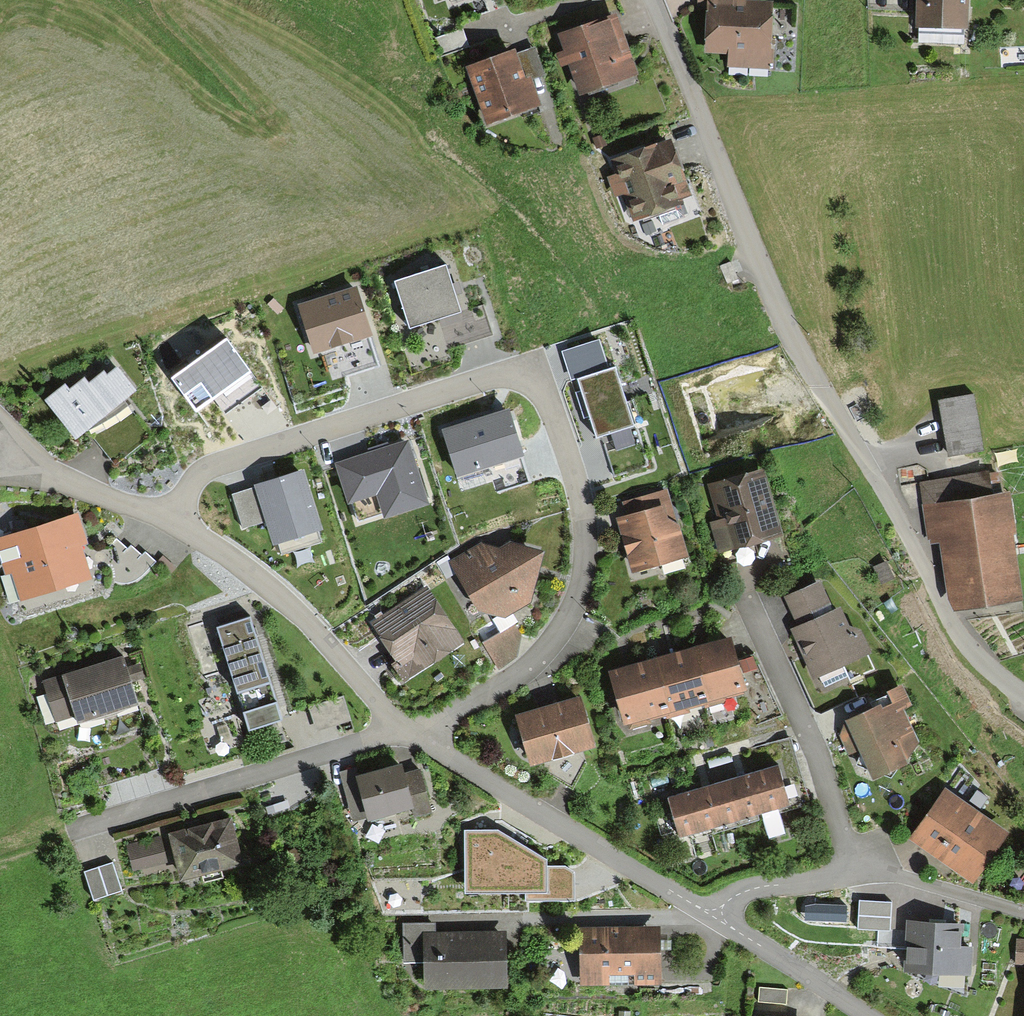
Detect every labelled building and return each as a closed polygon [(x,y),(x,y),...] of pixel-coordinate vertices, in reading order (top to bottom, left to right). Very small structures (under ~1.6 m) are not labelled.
[(708,45),(764,45),(764,0),(708,0),(708,45)] [(962,0),(914,0),(914,22),(962,22),(962,0)] [(468,41),(458,22),(430,36),(439,55),(468,41)] [(566,43),(585,101),(639,82),(619,24),(566,43)] [(523,81),(508,47),(467,65),(489,116),(522,102),(514,85),(523,81)] [(666,138),(612,160),(633,212),(675,196),(667,176),(680,171),(666,138)] [(444,261),(392,276),(408,327),(437,318),(446,348),(494,333),(485,304),(460,311),(452,286),(444,261)] [(346,374),(377,364),(352,289),(323,298),(301,305),(316,351),(336,344),(346,374)] [(260,388),(226,341),(175,377),(197,407),(214,395),(226,412),(260,388)] [(67,385),(62,379),(42,395),(74,433),(87,422),(116,457),(143,435),(125,413),(132,407),(121,394),(131,386),(113,364),(104,371),(100,367),(87,378),(82,372),(67,385)] [(610,366),(576,378),(585,406),(595,434),(629,423),(610,366)] [(983,447),(968,389),(934,397),(948,455),(983,447)] [(508,410),(444,431),(458,475),(522,455),(508,410)] [(369,454),(339,464),(359,522),(423,500),(403,443),(369,454)] [(710,484),(729,540),(755,532),(775,525),(756,469),(710,484)] [(983,470),(918,482),(923,508),(942,504),(959,600),(1006,592),(995,532),(1010,530),(1003,492),(988,495),(983,470)] [(245,489),(232,493),(243,527),(270,518),(278,540),(318,527),(299,471),(245,489)] [(624,514),(614,518),(624,543),(632,566),(684,546),(674,517),(663,521),(650,488),(619,500),(624,514)] [(0,542),(0,558),(3,565),(18,559),(30,590),(73,573),(67,557),(80,553),(74,537),(83,533),(74,512),(0,542)] [(112,533),(92,557),(118,578),(122,573),(134,582),(155,556),(140,544),(134,551),(112,533)] [(465,575),(484,605),(493,608),(504,611),(515,604),(519,588),(525,584),(532,552),(511,546),(465,575)] [(782,593),(791,612),(822,597),(813,579),(782,593)] [(457,637),(422,587),(373,621),(398,657),(391,662),(400,677),(457,637)] [(835,606),(791,628),(803,652),(814,674),(864,648),(852,625),(846,628),(835,606)] [(248,610),(211,622),(243,728),(281,716),(248,610)] [(611,675),(625,721),(742,685),(728,639),(706,645),(668,657),(630,669),(611,675)] [(135,696),(118,653),(63,675),(61,667),(40,675),(47,695),(62,689),(74,720),(135,696)] [(904,700),(894,684),(865,703),(872,714),(862,721),(857,714),(835,728),(849,750),(857,744),(866,758),(873,754),(880,765),(916,742),(894,707),(904,700)] [(544,704),(513,716),(529,757),(553,748),(555,754),(593,738),(574,691),(544,704)] [(313,708),(320,733),(354,723),(347,698),(313,708)] [(352,778),(366,815),(405,799),(411,814),(432,806),(415,765),(401,771),(397,760),(352,778)] [(715,779),(661,797),(666,812),(675,809),(683,834),(779,803),(772,779),(782,776),(777,760),(740,771),(715,779)] [(1004,826),(946,786),(913,835),(971,874),(1004,826)] [(223,817),(169,831),(180,875),(234,861),(223,817)] [(154,833),(124,843),(132,866),(162,856),(154,833)] [(85,872),(95,906),(126,897),(116,863),(85,872)] [(528,871),(528,898),(573,897),(573,864),(542,865),(542,870),(528,871)] [(882,895),(853,895),(853,927),(882,927),(882,895)] [(430,918),(400,918),(400,957),(424,957),(424,982),(500,981),(500,933),(430,933),(430,918)] [(933,920),(908,918),(905,963),(965,967),(967,945),(955,945),(956,922),(933,920)] [(630,931),(577,931),(577,946),(582,946),(582,967),(629,967),(629,978),(655,978),(654,936),(630,936),(630,931)] [(1012,938),(1012,966),(1023,966),(1023,938),(1012,938)] [(770,1004),(783,1004),(783,984),(754,985),(754,1001),(770,1001),(770,1004)]
